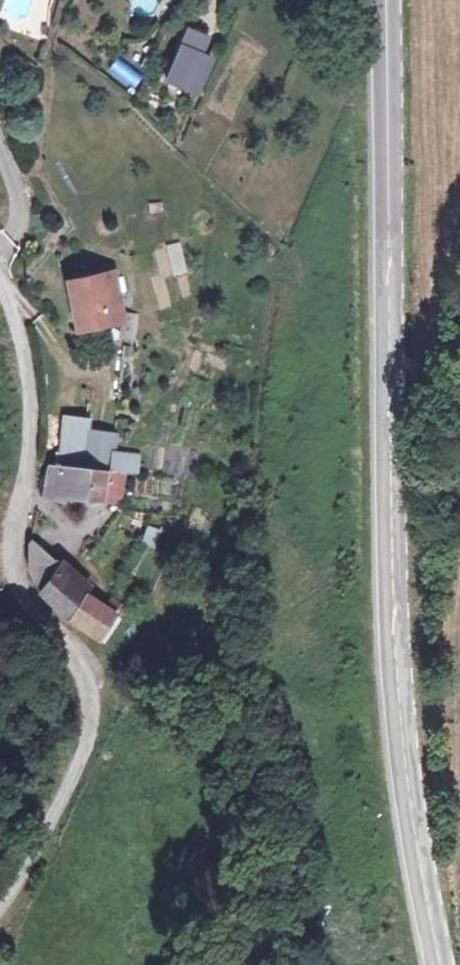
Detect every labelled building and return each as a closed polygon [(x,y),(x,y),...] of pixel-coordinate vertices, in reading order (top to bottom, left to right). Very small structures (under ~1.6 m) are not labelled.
[(201,32),(194,29),(169,79),(199,94),(219,57),(212,54),(214,50),(208,47),(216,32),(204,26),(201,32)] [(121,59),(111,72),(136,92),(147,78),(121,59)] [(165,246),(174,277),(189,272),(181,242),(165,246)] [(115,275),(67,284),(77,322),(125,315),(115,275)] [(106,443),(85,440),(86,419),(68,417),(63,464),(105,469),(106,443)] [(142,458),(118,455),(116,470),(126,471),(141,472),(142,458)] [(119,500),(126,471),(116,470),(105,469),(63,464),(50,463),(47,495),(63,501),(65,492),(119,500)] [(68,577),(29,548),(26,561),(39,587),(37,589),(68,614),(85,589),(82,588),(87,579),(74,569),(68,577)] [(94,634),(113,603),(85,589),(68,614),(94,634)]
